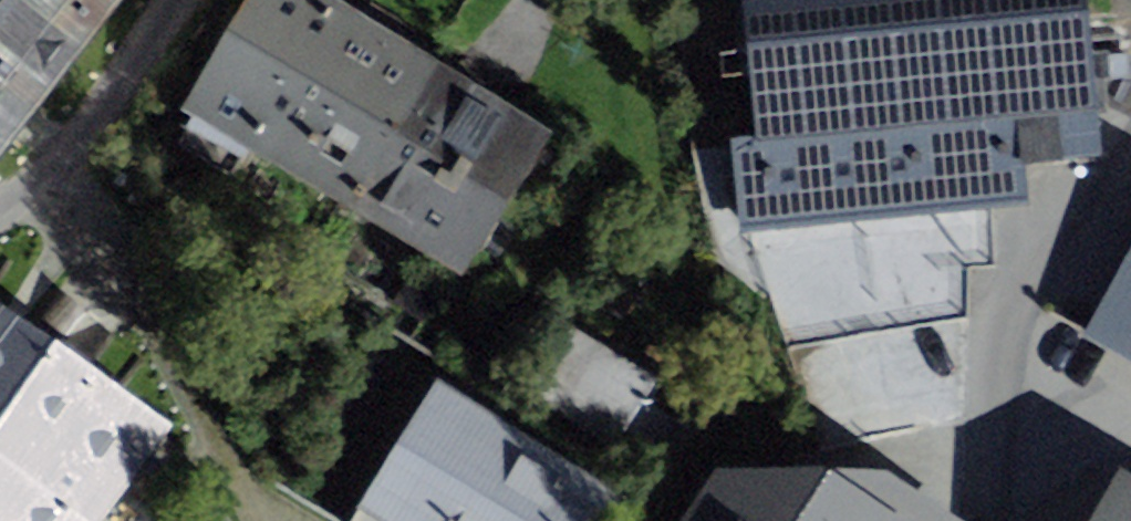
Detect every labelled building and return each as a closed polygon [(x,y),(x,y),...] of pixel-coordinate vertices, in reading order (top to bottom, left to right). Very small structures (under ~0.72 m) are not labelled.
[(21,119),(112,0),(0,0),(0,146),(21,119)] [(350,209),(440,62),(337,0),(243,0),(179,105),(350,209)] [(766,130),(733,133),(743,231),(1034,202),(1029,156),(1098,149),(1083,0),(752,0),(766,130)] [(550,129),(440,62),(350,209),(461,276),(550,129)] [(1090,329),(1130,353),(1130,259),(1090,329)] [(0,306),(0,520),(102,520),(170,425),(11,313),(0,306)] [(360,507),(383,520),(607,520),(624,493),(437,380),(360,507)] [(1121,466),(1090,520),(1130,520),(1130,472),(1121,466)] [(963,520),(885,470),(717,468),(682,520),(963,520)]
